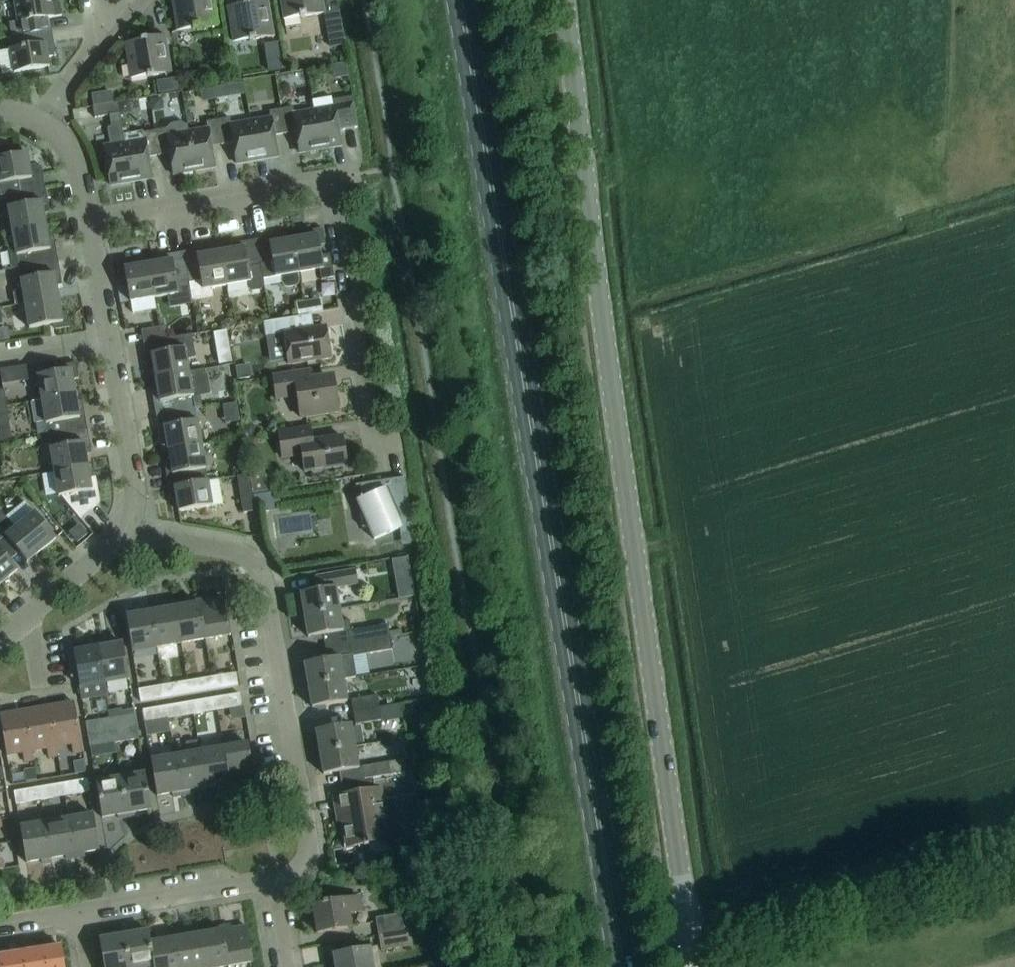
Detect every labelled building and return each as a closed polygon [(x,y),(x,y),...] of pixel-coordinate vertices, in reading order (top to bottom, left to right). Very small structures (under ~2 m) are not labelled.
[(50,30),(50,29),(48,30),(46,18),(61,16),(58,1),(50,3),(49,0),(13,0),(17,23),(9,25),(11,37),(50,30)] [(214,7),(213,0),(171,0),(176,30),(192,28),(192,30),(217,25),(214,7)] [(271,19),(267,0),(261,0),(242,3),(242,5),(226,8),(232,41),(248,39),(248,41),(273,36),(271,19)] [(283,19),(298,16),(299,18),(338,11),(336,0),(279,0),(283,19)] [(341,28),(326,31),(329,48),(342,46),(344,45),(341,28)] [(11,37),(11,38),(7,39),(9,52),(0,53),(0,69),(1,74),(13,72),(13,73),(48,67),(47,57),(55,56),(50,30),(11,37)] [(171,73),(168,55),(165,35),(139,40),(140,42),(124,44),(130,78),(145,75),(146,77),(171,73)] [(279,59),(266,61),(268,72),(281,70),(279,59)] [(227,88),(216,90),(218,102),(229,100),(227,88)] [(356,128),(351,97),(343,98),(331,100),(330,98),(311,101),(313,111),(319,150),(340,146),(337,131),(356,128)] [(130,182),(123,143),(117,103),(92,107),(93,118),(109,115),(111,127),(107,128),(110,145),(103,146),(109,186),(130,182)] [(319,150),(313,111),(293,114),(292,107),(280,109),(284,134),(295,132),(299,153),(319,150)] [(273,136),(284,134),(280,109),(268,111),(269,118),(250,121),(256,160),(277,157),(273,136)] [(256,160),(250,121),(230,125),(229,118),(217,120),(221,145),(232,143),(235,164),(256,160)] [(210,147),(221,145),(217,120),(205,122),(206,129),(187,132),(186,126),(185,125),(193,171),(214,168),(210,147)] [(193,171),(185,125),(184,125),(182,124),(179,123),(177,123),(174,123),(171,124),(169,125),(167,127),(166,129),(154,131),(158,156),(169,154),(172,175),(193,171)] [(147,158),(158,156),(154,131),(142,133),(143,139),(123,143),(130,182),(151,178),(147,158)] [(44,188),(40,167),(29,169),(26,154),(12,156),(11,152),(8,149),(4,148),(0,149),(0,197),(5,196),(44,188)] [(11,231),(45,225),(42,211),(48,210),(44,188),(5,196),(11,231)] [(31,266),(57,261),(53,239),(47,240),(45,225),(11,231),(11,232),(4,233),(6,246),(9,248),(7,252),(10,269),(18,268),(31,266)] [(292,240),(298,273),(318,270),(320,280),(333,278),(329,255),(320,256),(318,243),(324,242),(322,229),(306,231),(307,237),(292,240)] [(298,273),(292,240),(278,242),(277,236),(255,240),(262,279),(280,276),(281,283),(283,286),(287,287),(294,286),(297,284),(298,280),(297,273),(298,273)] [(263,285),(262,279),(255,240),(233,244),(234,250),(220,252),(225,285),(246,282),(247,288),(251,291),(260,290),(263,285)] [(225,285),(220,252),(205,254),(204,248),(183,252),(187,277),(191,300),(212,296),(211,288),(225,285)] [(175,279),(187,277),(183,252),(161,256),(162,262),(147,264),(153,298),(177,294),(175,279)] [(16,305),(57,298),(55,284),(61,283),(57,261),(31,266),(18,268),(20,280),(14,281),(15,291),(13,293),(16,305)] [(153,298),(147,264),(133,267),(132,261),(116,264),(118,277),(124,276),(129,302),(153,298)] [(57,298),(16,305),(16,306),(24,304),(28,328),(54,324),(55,330),(69,327),(66,312),(60,313),(57,298)] [(322,311),(320,299),(295,303),(297,316),(322,311)] [(274,320),(262,323),(265,337),(266,337),(269,361),(287,358),(288,364),(309,361),(329,358),(324,327),(296,331),(294,317),(274,320)] [(149,329),(140,330),(142,343),(167,338),(165,326),(160,327),(158,327),(149,329)] [(154,378),(188,372),(185,359),(194,357),(190,334),(167,338),(142,343),(146,365),(152,364),(154,378)] [(229,351),(217,353),(219,364),(231,362),(229,351)] [(41,399),(74,394),(72,380),(78,378),(75,363),(61,365),(62,371),(37,375),(41,399)] [(247,365),(234,367),(236,382),(249,380),(247,365)] [(151,393),(155,415),(194,408),(200,407),(198,396),(209,394),(205,374),(204,374),(203,369),(188,372),(154,378),(157,392),(151,393)] [(309,370),(289,373),(272,376),(275,399),(296,396),(300,418),(337,412),(333,381),(311,384),(309,370)] [(47,436),(86,429),(83,407),(77,408),(74,394),(41,399),(41,400),(31,401),(35,423),(44,422),(47,436)] [(167,450),(200,444),(194,408),(155,415),(159,437),(165,436),(167,450)] [(19,413),(3,417),(6,429),(22,425),(19,413)] [(301,455),(303,472),(309,471),(313,474),(320,473),(322,469),(346,466),(341,437),(311,441),(309,427),(289,431),(277,432),(281,458),(301,455)] [(53,472),(87,466),(84,452),(90,451),(86,429),(47,436),(53,472)] [(168,488),(207,481),(200,444),(167,450),(170,465),(164,466),(168,488)] [(99,500),(97,490),(95,480),(89,481),(87,466),(53,472),(57,496),(60,496),(79,519),(97,504),(99,502),(99,500)] [(251,491),(249,474),(236,476),(239,493),(242,513),(254,511),(251,491)] [(411,521),(404,478),(355,485),(355,486),(360,485),(362,498),(356,501),(362,514),(359,515),(361,528),(368,527),(374,540),(401,528),(397,517),(409,516),(409,521),(411,521)] [(207,481),(168,488),(169,497),(175,496),(178,512),(222,504),(218,479),(207,481)] [(252,495),(255,513),(279,509),(277,491),(252,495)] [(18,553),(28,545),(35,554),(55,539),(33,512),(14,528),(0,510),(0,529),(2,532),(1,532),(18,553)] [(18,553),(1,532),(0,533),(0,583),(16,570),(9,561),(18,553)] [(77,533),(65,543),(74,554),(86,544),(77,533)] [(303,615),(340,609),(336,588),(357,585),(355,570),(315,577),(317,590),(299,593),(303,615)] [(197,601),(204,639),(229,635),(223,600),(207,602),(207,599),(197,601)] [(180,643),(204,639),(197,601),(189,602),(189,605),(174,608),(180,643)] [(180,643),(174,608),(159,611),(158,607),(149,609),(156,647),(180,643)] [(131,652),(156,647),(149,609),(140,610),(141,614),(125,616),(131,652)] [(340,609),(303,615),(307,637),(350,630),(348,620),(342,621),(340,609)] [(349,644),(389,638),(386,625),(347,632),(349,644)] [(389,638),(349,644),(351,655),(351,657),(391,650),(389,638)] [(97,644),(105,695),(106,695),(105,685),(128,681),(122,643),(107,646),(106,643),(97,644)] [(81,699),(105,695),(97,644),(88,646),(88,649),(73,652),(81,699)] [(307,686),(343,680),(355,678),(351,657),(351,655),(303,663),(307,686)] [(210,677),(213,690),(236,685),(234,673),(210,677)] [(189,694),(213,690),(210,677),(187,682),(189,694)] [(343,680),(307,686),(311,708),(346,701),(343,680)] [(165,698),(189,694),(187,682),(163,686),(165,698)] [(141,702),(165,698),(163,686),(139,690),(141,702)] [(214,698),(216,710),(227,708),(229,719),(242,717),(244,717),(242,705),(240,706),(238,694),(214,698)] [(352,712),(378,708),(376,696),(350,700),(352,712)] [(192,714),(216,710),(214,698),(190,702),(192,714)] [(48,707),(55,747),(71,745),(73,753),(82,752),(73,702),(48,707)] [(168,718),(192,714),(190,702),(166,706),(168,718)] [(167,718),(168,718),(166,706),(142,711),(147,735),(169,732),(167,718)] [(57,756),(55,747),(48,707),(24,711),(31,751),(46,749),(48,758),(57,756)] [(112,730),(136,726),(134,714),(133,709),(121,711),(120,708),(109,710),(110,718),(112,730)] [(378,708),(352,712),(354,724),(380,720),(378,708)] [(31,751),(24,711),(0,715),(0,722),(6,756),(22,753),(23,761),(32,759),(31,751)] [(88,734),(112,730),(110,718),(86,722),(88,734)] [(319,753),(354,747),(350,724),(315,730),(319,753)] [(112,730),(114,742),(138,738),(136,726),(112,730)] [(115,753),(114,742),(112,730),(88,734),(90,746),(92,756),(115,753)] [(223,748),(229,787),(238,785),(238,782),(253,779),(247,744),(223,748)] [(354,747),(319,753),(323,774),(357,768),(354,747)] [(220,788),(229,787),(223,748),(199,752),(205,787),(220,785),(220,788)] [(189,790),(205,787),(199,752),(175,756),(181,795),(190,793),(189,790)] [(172,796),(181,795),(175,756),(150,761),(156,796),(171,793),(172,796)] [(83,760),(73,761),(74,773),(85,772),(83,760)] [(403,761),(388,763),(361,767),(363,779),(405,772),(403,761)] [(33,768),(24,770),(26,781),(36,779),(33,768)] [(120,778),(126,816),(135,815),(135,812),(150,809),(144,774),(120,778)] [(353,793),(333,796),(336,813),(341,812),(345,835),(342,835),(342,837),(343,836),(345,849),(352,848),(351,846),(363,844),(363,845),(367,845),(368,851),(373,854),(385,852),(388,847),(387,840),(380,801),(415,795),(412,775),(373,781),(374,789),(353,793)] [(117,818),(126,816),(120,778),(95,783),(101,818),(117,815),(117,818)] [(62,784),(64,797),(89,792),(87,780),(62,784)] [(40,801),(64,797),(62,784),(38,788),(40,801)] [(15,805),(40,801),(38,788),(13,792),(15,805)] [(68,819),(74,857),(84,856),(83,853),(99,850),(93,815),(68,819)] [(65,859),(74,857),(68,819),(44,823),(50,862),(51,861),(50,858),(65,856),(65,859)] [(41,863),(50,862),(44,823),(19,828),(25,863),(41,860),(41,863)] [(326,903),(325,902),(322,902),(322,903),(312,905),(316,933),(350,927),(348,914),(361,911),(358,898),(326,903)] [(409,929),(409,930),(437,925),(434,908),(376,918),(378,934),(409,929)] [(221,927),(227,966),(252,962),(246,926),(231,929),(230,926),(221,927)] [(227,966),(221,927),(212,929),(212,932),(197,935),(203,966),(221,966),(227,966)] [(412,946),(409,930),(409,929),(378,934),(381,951),(412,946)] [(122,932),(128,966),(153,966),(147,932),(132,933),(133,931),(122,932)] [(122,932),(114,934),(114,937),(99,940),(103,966),(128,966),(122,932)] [(197,935),(182,937),(182,934),(173,936),(178,966),(203,966),(197,935)] [(173,936),(164,937),(164,940),(150,943),(153,966),(178,966),(173,936)] [(40,966),(64,966),(60,946),(38,950),(40,966)] [(368,948),(333,954),(335,966),(372,966),(368,948)] [(38,950),(17,953),(19,966),(40,966),(38,950)] [(17,953),(0,955),(0,966),(19,966),(17,953)]
